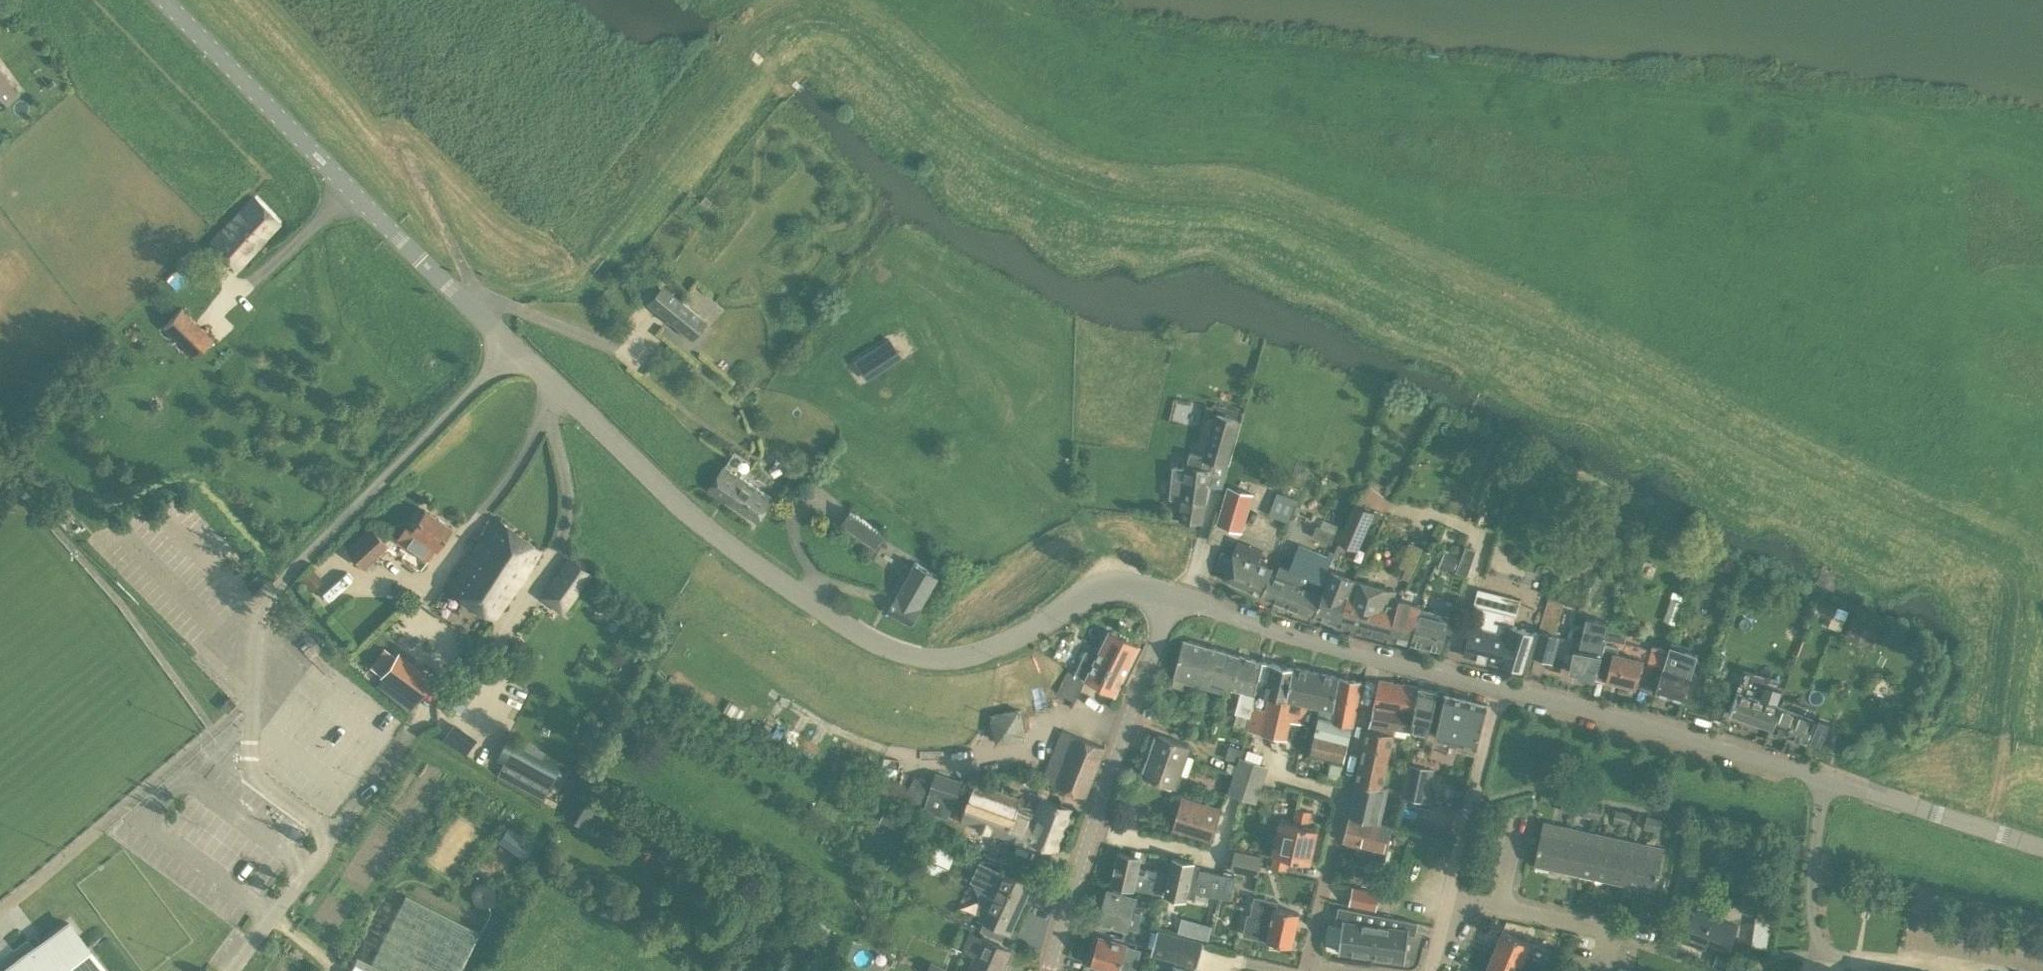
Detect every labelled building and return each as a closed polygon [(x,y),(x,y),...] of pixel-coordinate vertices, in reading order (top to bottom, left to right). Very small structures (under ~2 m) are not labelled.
[(16,90),(0,69),(0,102),(16,90)] [(254,197),(232,219),(210,241),(238,269),(280,224),(254,197)] [(662,284),(648,301),(667,317),(668,318),(669,318),(692,338),(706,321),(681,300),(662,284)] [(195,357),(213,338),(181,308),(163,326),(195,357)] [(868,378),(902,357),(890,339),(857,361),(868,378)] [(1203,523),(1211,468),(1212,460),(1228,465),(1240,419),(1215,411),(1202,455),(1190,452),(1187,463),(1185,463),(1183,479),(1172,478),(1170,498),(1181,498),(1178,519),(1203,523)] [(742,477),(750,464),(734,453),(710,489),(757,521),(772,498),(742,477)] [(1218,523),(1242,530),(1253,492),(1229,485),(1218,523)] [(1269,513),(1288,521),(1297,499),(1278,491),(1269,513)] [(1357,549),(1374,511),(1356,502),(1339,541),(1357,549)] [(425,558),(434,545),(436,546),(450,526),(424,508),(410,528),(405,525),(395,538),(425,558)] [(875,546),(884,533),(850,510),(842,523),(875,546)] [(494,556),(513,529),(495,516),(448,585),(476,606),(499,572),(494,569),(500,560),(494,556)] [(1335,530),(1317,524),(1313,535),(1331,542),(1335,530)] [(362,565),(386,543),(370,526),(345,548),(362,565)] [(499,572),(476,606),(493,619),(540,549),(513,529),(494,556),(500,560),(494,569),(499,572)] [(1262,593),(1270,572),(1273,565),(1259,560),(1263,548),(1239,539),(1234,552),(1222,547),(1216,565),(1226,570),(1223,577),(1262,593)] [(1416,568),(1424,543),(1410,539),(1403,564),(1416,568)] [(1275,574),(1270,572),(1262,593),(1313,614),(1321,594),(1317,592),(1322,581),(1323,581),(1335,552),(1330,550),(1328,555),(1299,543),(1289,566),(1279,562),(1275,574)] [(1467,544),(1456,570),(1468,574),(1477,548),(1467,544)] [(1438,563),(1453,570),(1458,559),(1443,552),(1438,563)] [(569,598),(588,571),(570,558),(550,584),(569,598)] [(911,625),(937,577),(924,570),(925,568),(914,561),(910,568),(911,569),(887,612),(911,625)] [(1409,579),(1412,570),(1404,567),(1401,576),(1409,579)] [(1823,568),(1818,587),(1835,591),(1840,572),(1823,568)] [(1337,622),(1347,592),(1354,578),(1330,569),(1321,594),(1313,614),(1337,622)] [(321,579),(312,570),(301,580),(310,590),(321,579)] [(257,573),(245,585),(253,592),(265,580),(257,573)] [(1390,636),(1396,608),(1400,600),(1394,598),(1396,589),(1354,578),(1347,592),(1337,622),(1390,636)] [(1673,591),(1671,597),(1683,601),(1685,595),(1673,591)] [(1819,608),(1833,614),(1837,605),(1823,599),(1819,608)] [(1390,636),(1411,642),(1419,608),(1420,608),(1421,605),(1400,600),(1396,608),(1390,636)] [(1527,670),(1537,632),(1513,626),(1516,616),(1476,605),(1464,654),(1527,670)] [(1450,616),(1420,608),(1419,608),(1411,642),(1441,649),(1450,616)] [(1847,635),(1872,645),(1877,633),(1875,624),(1855,616),(1847,635)] [(1595,678),(1595,677),(1604,642),(1605,637),(1606,638),(1610,622),(1586,617),(1579,648),(1574,647),(1570,670),(1579,672),(1578,674),(1595,678)] [(1115,690),(1138,644),(1110,630),(1097,656),(1086,650),(1076,670),(1069,667),(1057,690),(1075,699),(1087,676),(1115,690)] [(1550,659),(1557,634),(1542,630),(1535,655),(1550,659)] [(1201,685),(1230,693),(1232,687),(1239,656),(1184,640),(1174,675),(1202,683),(1201,685)] [(1619,646),(1604,642),(1595,677),(1635,687),(1638,674),(1641,674),(1643,663),(1642,663),(1643,659),(1617,653),(1619,646)] [(1646,664),(1663,668),(1667,651),(1649,647),(1646,664)] [(1684,652),(1670,648),(1657,691),(1685,700),(1692,675),(1695,664),(1682,660),(1684,652)] [(433,678),(398,652),(381,675),(416,701),(433,678)] [(1238,704),(1253,708),(1254,707),(1253,693),(1254,693),(1256,685),(1262,662),(1239,656),(1232,687),(1242,689),(1238,704)] [(1265,694),(1271,695),(1271,694),(1287,697),(1292,668),(1262,662),(1256,685),(1266,687),(1265,694)] [(1292,668),(1287,697),(1308,703),(1321,705),(1333,708),(1339,676),(1293,667),(1292,668)] [(1333,708),(1321,705),(1319,717),(1352,724),(1353,724),(1362,680),(1339,676),(1333,708)] [(1411,728),(1419,687),(1380,679),(1369,726),(1394,732),(1396,724),(1411,728)] [(1840,694),(1846,690),(1840,680),(1834,684),(1840,694)] [(1438,692),(1419,687),(1411,728),(1428,733),(1438,692)] [(1772,725),(1779,704),(1738,690),(1730,711),(1772,725)] [(1478,746),(1489,702),(1446,692),(1436,736),(1459,741),(1458,750),(1475,754),(1477,746),(1478,746)] [(1262,731),(1286,736),(1291,713),(1306,717),(1308,703),(1287,697),(1271,694),(1271,695),(1268,709),(1267,709),(1262,731)] [(230,696),(221,705),(227,711),(236,702),(230,696)] [(1021,704),(994,711),(1002,739),(1029,732),(1021,704)] [(1771,728),(1789,735),(1797,711),(1779,704),(1772,725),(1771,728)] [(1248,728),(1262,731),(1267,709),(1254,707),(1253,708),(1249,724),(1248,728)] [(1816,720),(1814,719),(1815,717),(1797,711),(1789,735),(1806,741),(1809,734),(1811,735),(1809,740),(1822,744),(1831,717),(1819,713),(1816,720)] [(1345,761),(1352,724),(1319,717),(1311,754),(1345,761)] [(1356,780),(1358,780),(1382,785),(1394,732),(1369,726),(1356,780)] [(1041,779),(1063,787),(1086,796),(1106,746),(1062,729),(1041,779)] [(1176,783),(1189,743),(1158,732),(1145,772),(1176,783)] [(494,763),(546,790),(561,762),(509,734),(494,763)] [(1231,747),(1227,759),(1239,762),(1241,757),(1243,751),(1231,747)] [(1251,773),(1262,777),(1266,765),(1241,757),(1239,762),(1237,768),(1251,773)] [(1401,793),(1428,798),(1433,768),(1407,763),(1401,793)] [(1243,795),(1251,773),(1237,768),(1229,790),(1243,795)] [(916,773),(911,783),(891,774),(884,789),(920,807),(933,781),(916,773)] [(930,792),(925,810),(949,817),(954,799),(956,800),(962,781),(936,773),(931,787),(930,792)] [(1262,777),(1251,773),(1243,795),(1254,799),(1262,777)] [(1382,785),(1358,780),(1350,814),(1381,821),(1386,797),(1387,797),(1390,787),(1382,785)] [(976,781),(963,818),(969,821),(1030,844),(1032,838),(1055,847),(1070,808),(1046,799),(1040,815),(1019,807),(1023,799),(976,781)] [(582,828),(600,800),(590,794),(572,822),(582,828)] [(1211,840),(1220,808),(1183,797),(1174,830),(1211,840)] [(1571,799),(1563,797),(1561,810),(1569,812),(1571,799)] [(1583,814),(1591,815),(1594,804),(1586,802),(1583,814)] [(891,803),(883,818),(905,830),(913,815),(891,803)] [(1594,804),(1591,815),(1599,817),(1602,805),(1594,804)] [(1294,823),(1293,824),(1280,821),(1273,852),(1275,852),(1272,864),(1286,867),(1288,855),(1310,860),(1318,827),(1307,825),(1311,810),(1298,807),(1296,815),(1294,823)] [(1616,808),(1613,821),(1621,823),(1623,810),(1616,808)] [(1623,810),(1621,823),(1629,824),(1631,812),(1623,810)] [(1388,850),(1393,826),(1349,815),(1343,839),(1358,842),(1355,853),(1385,860),(1387,850),(1388,850)] [(1644,828),(1652,829),(1654,817),(1646,815),(1644,828)] [(1654,817),(1652,829),(1659,831),(1662,818),(1654,817)] [(1552,865),(1559,833),(1561,825),(1543,821),(1534,861),(1552,865)] [(1578,828),(1561,825),(1559,833),(1552,865),(1569,869),(1578,828)] [(508,826),(498,840),(523,857),(533,843),(508,826)] [(1586,872),(1594,832),(1578,828),(1569,869),(1586,872)] [(1612,836),(1594,832),(1586,872),(1603,876),(1612,836)] [(1620,880),(1628,839),(1612,836),(1603,876),(1620,880)] [(1645,843),(1628,839),(1620,880),(1637,883),(1645,843)] [(956,850),(940,842),(927,868),(943,876),(956,850)] [(1758,842),(1753,856),(1765,860),(1770,847),(1758,842)] [(1645,843),(1637,883),(1654,887),(1663,847),(1645,843)] [(1258,872),(1261,855),(1236,850),(1233,867),(1258,872)] [(1698,861),(1700,851),(1693,850),(1691,860),(1698,861)] [(1147,866),(1147,870),(1138,868),(1141,855),(1120,851),(1113,882),(1163,894),(1168,871),(1147,866)] [(1195,889),(1219,895),(1224,873),(1206,869),(1194,866),(1195,861),(1174,856),(1166,892),(1187,897),(1188,893),(1194,894),(1195,889)] [(973,875),(995,885),(980,917),(985,919),(1007,929),(1010,931),(1032,883),(980,860),(973,875)] [(1224,873),(1219,895),(1230,898),(1235,876),(1224,873)] [(1376,910),(1380,892),(1353,886),(1349,905),(1376,910)] [(1139,914),(1132,912),(1136,896),(1109,888),(1100,920),(1125,927),(1122,938),(1146,945),(1150,932),(1135,928),(1139,914)] [(478,930),(405,894),(371,963),(384,970),(457,970),(478,930)] [(1250,913),(1248,912),(1243,933),(1292,944),(1299,911),(1276,906),(1277,901),(1254,895),(1250,913)] [(1376,925),(1378,914),(1339,906),(1336,918),(1343,919),(1339,951),(1340,951),(1340,950),(1372,954),(1376,925)] [(1722,967),(1738,923),(1693,907),(1682,938),(1717,951),(1712,964),(1722,967)] [(1405,959),(1409,933),(1415,934),(1418,921),(1378,914),(1376,925),(1372,954),(1404,958),(1404,959),(1405,959)] [(1751,945),(1767,947),(1770,917),(1755,915),(1751,945)] [(985,919),(981,929),(1002,939),(1007,929),(985,919)] [(1211,925),(1198,922),(1194,935),(1207,939),(1211,925)] [(5,970),(106,970),(70,923),(5,970)] [(1197,964),(1203,941),(1157,928),(1151,952),(1175,958),(1171,970),(1201,970),(1194,968),(1195,964),(1197,964)] [(1494,951),(1542,970),(1548,970),(1551,965),(1526,954),(1531,943),(1502,931),(1494,951)] [(1011,950),(982,938),(971,933),(964,950),(975,955),(969,970),(1002,970),(1011,950)] [(1118,970),(1120,970),(1134,970),(1141,949),(1099,936),(1095,947),(1092,946),(1089,957),(1092,958),(1091,962),(1118,970)] [(900,951),(897,957),(906,961),(908,955),(900,951)] [(1485,970),(1486,970),(1542,970),(1494,951),(1485,970)] [(890,957),(887,962),(895,966),(898,961),(890,957)] [(932,962),(928,970),(950,970),(932,962)]
